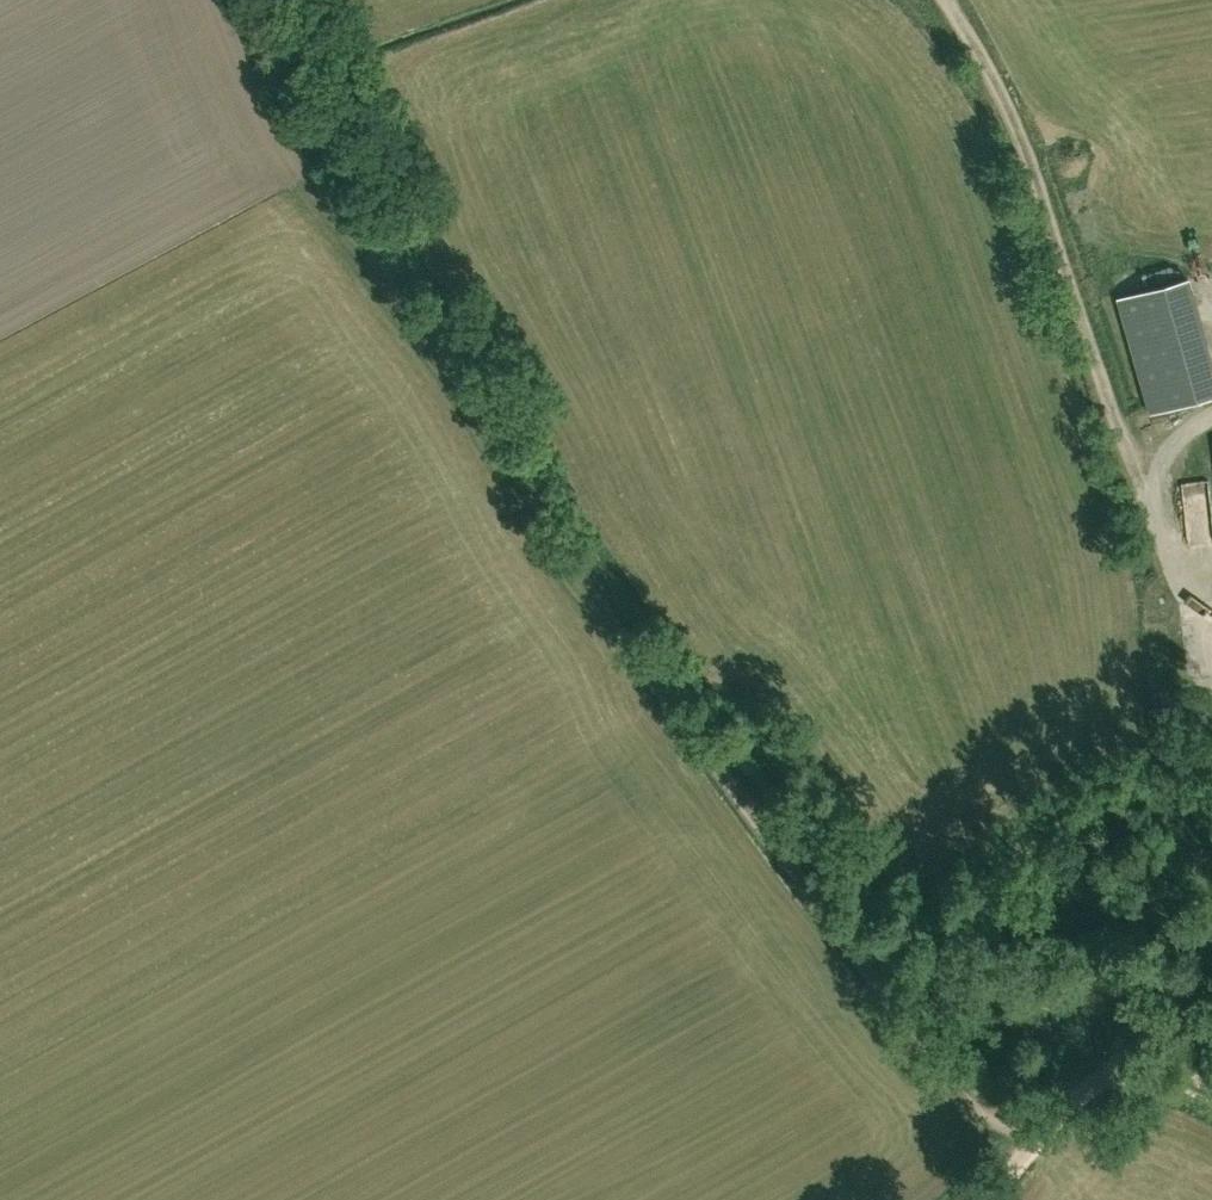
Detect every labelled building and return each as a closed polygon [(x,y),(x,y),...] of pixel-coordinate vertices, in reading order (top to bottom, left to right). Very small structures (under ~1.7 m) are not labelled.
[(1190,276),(1121,295),(1153,411),(1211,395),(1211,354),(1190,276)]
